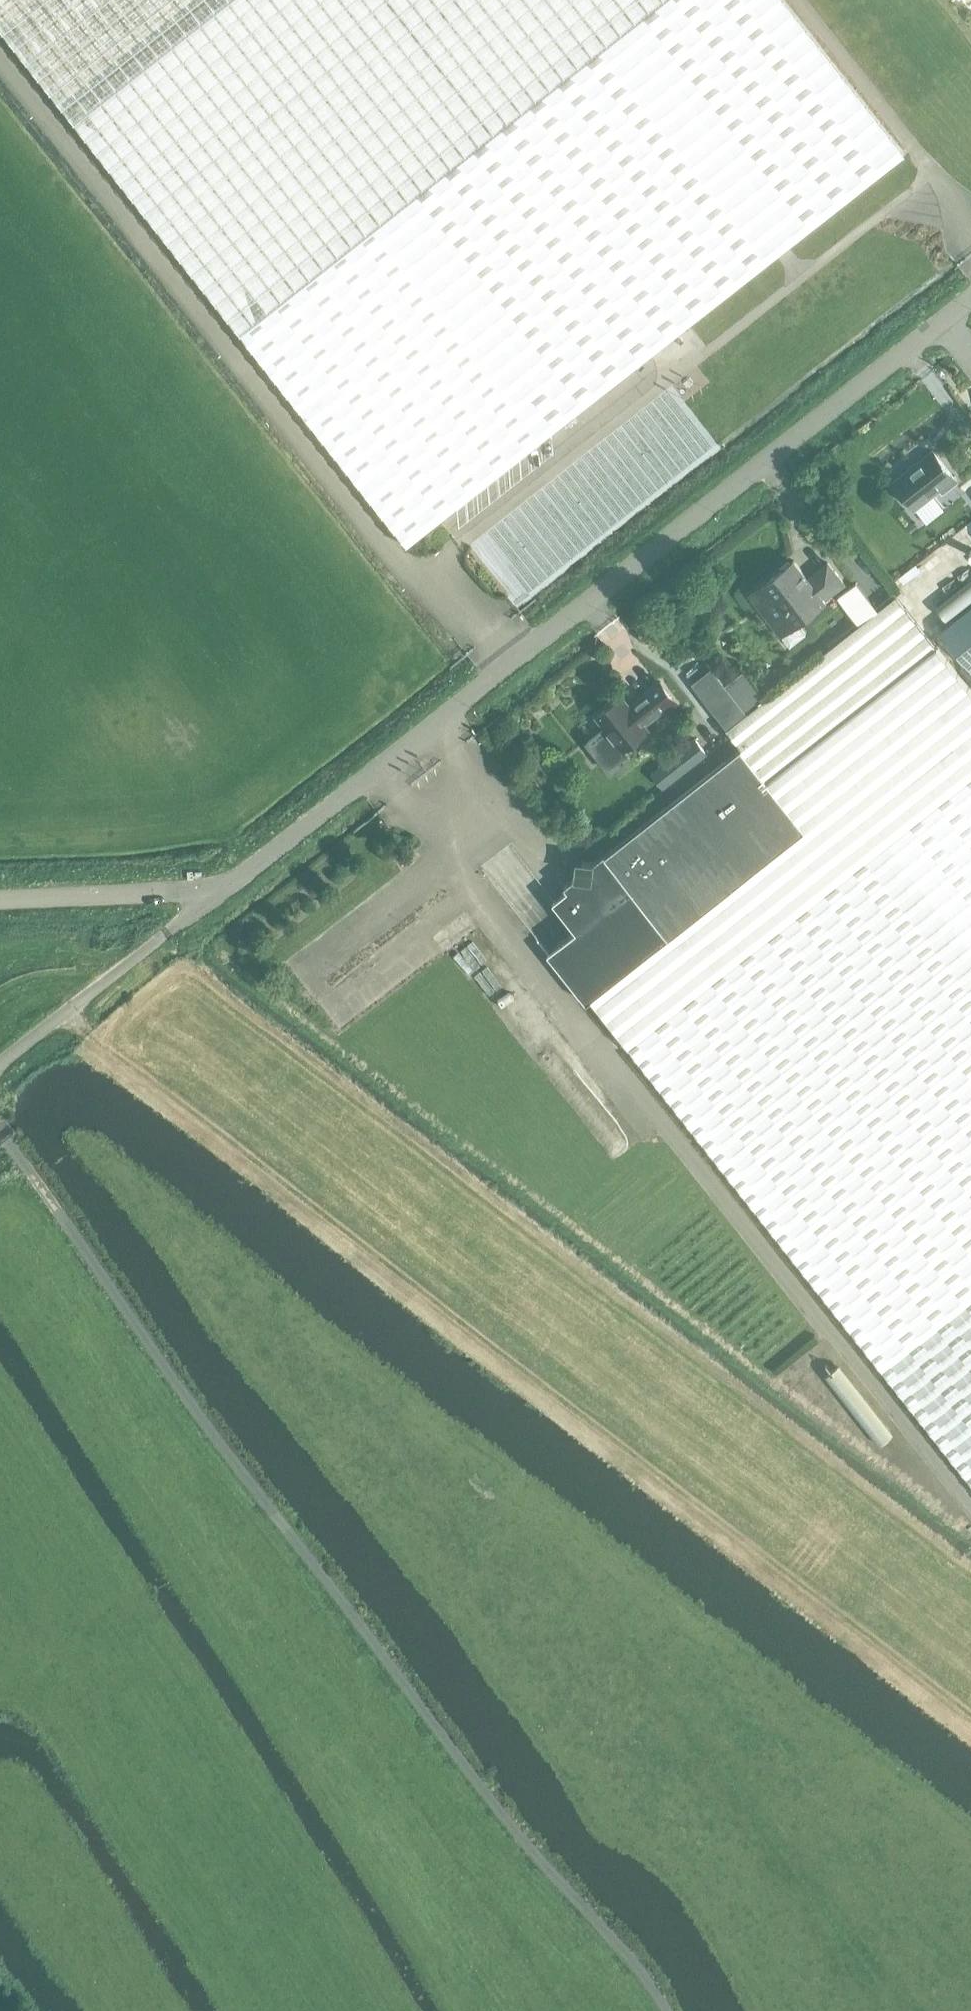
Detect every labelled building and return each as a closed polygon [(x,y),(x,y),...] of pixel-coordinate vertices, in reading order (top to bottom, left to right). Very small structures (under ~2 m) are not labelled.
[(405,544),(902,154),(781,0),(0,0),(0,29),(405,544)] [(941,492),(955,480),(932,450),(892,481),(914,508),(939,488),(941,492)] [(793,560),(754,590),(775,616),(769,621),(789,646),(804,634),(795,623),(824,600),(823,598),(843,583),(826,562),(806,577),(793,560)] [(856,581),(837,596),(859,624),(878,609),(856,581)] [(742,747),(806,829),(590,999),(970,1479),(970,689),(896,594),(878,609),(859,624),(747,712),(727,727),(727,728),(742,747)] [(941,628),(970,666),(970,605),(941,628)] [(660,680),(649,689),(635,700),(636,702),(630,706),(621,694),(596,714),(623,748),(647,728),(644,723),(663,708),(665,711),(677,702),(660,680)] [(735,697),(715,712),(716,713),(717,712),(728,726),(726,727),(727,727),(747,712),(735,697)] [(590,999),(806,829),(742,747),(606,853),(605,852),(594,860),(582,859),(582,860),(583,860),(582,875),(576,874),(565,883),(569,888),(554,899),(578,929),(548,952),(587,1002),(590,999)]
